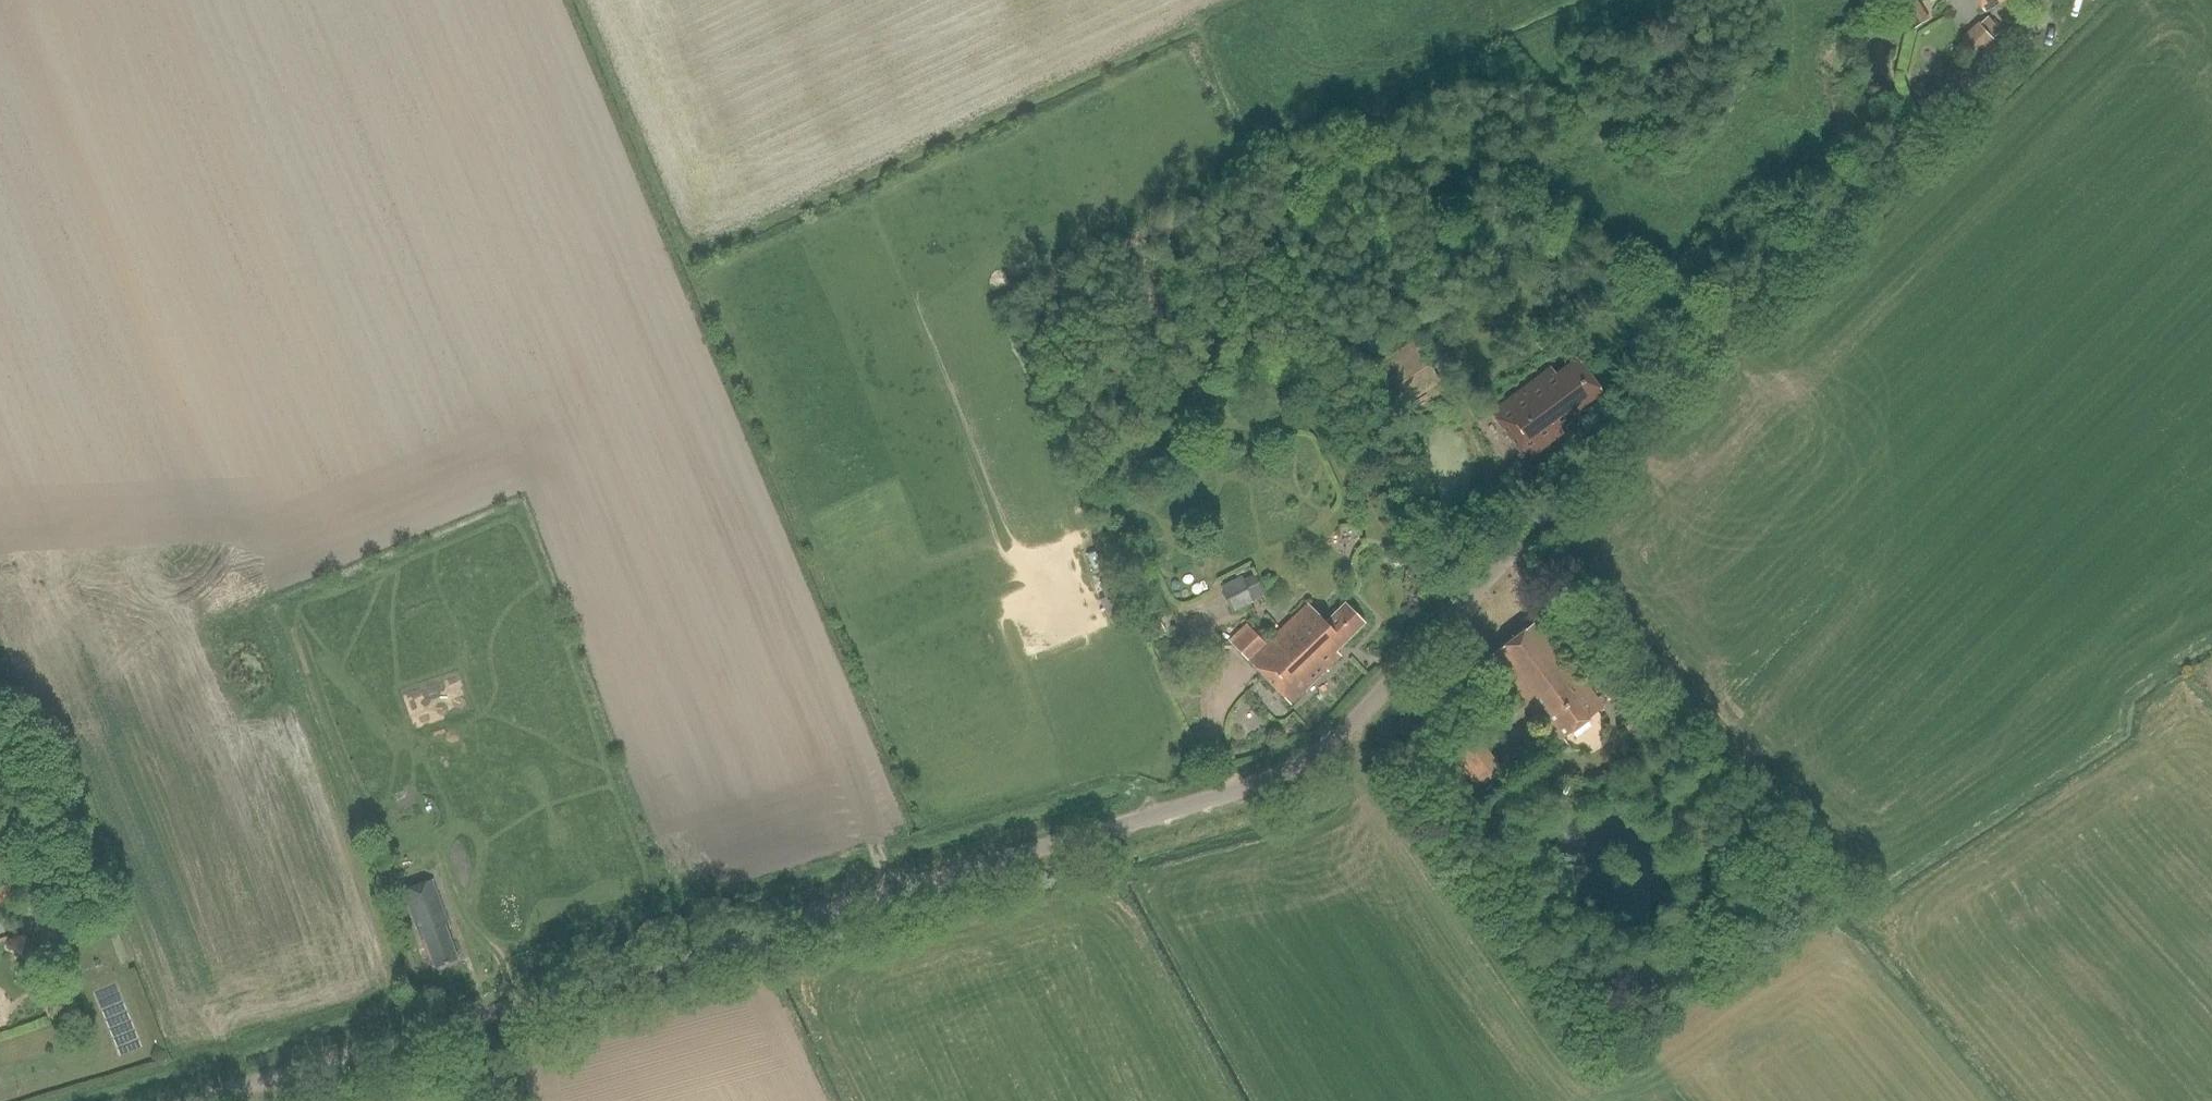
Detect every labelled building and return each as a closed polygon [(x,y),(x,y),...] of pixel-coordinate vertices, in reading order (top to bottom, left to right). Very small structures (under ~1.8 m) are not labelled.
[(1919,0),(1909,0),(1900,6),(1916,30),(1932,20),(1919,0)] [(1983,12),(2003,0),(1976,0),(1983,12)] [(2004,32),(1990,16),(1981,23),(1996,39),(2004,32)] [(1367,369),(1393,410),(1443,379),(1417,338),(1367,369)] [(1558,373),(1552,366),(1491,412),(1526,458),(1582,416),(1579,412),(1605,393),(1578,358),(1558,373)] [(1242,576),(1223,585),(1235,612),(1265,598),(1255,575),(1244,580),(1242,576)] [(1335,650),(1364,623),(1344,602),(1324,621),(1308,604),(1267,642),(1250,625),(1232,642),(1289,703),(1339,655),(1335,650)] [(1552,743),(1600,707),(1535,617),(1487,652),(1552,743)] [(1160,619),(1151,623),(1157,634),(1165,630),(1160,619)] [(1503,768),(1470,725),(1444,744),(1454,758),(1447,763),(1457,776),(1464,771),(1477,788),(1503,768)] [(435,964),(459,955),(446,921),(450,919),(433,877),(404,888),(420,932),(422,931),(435,964)]
